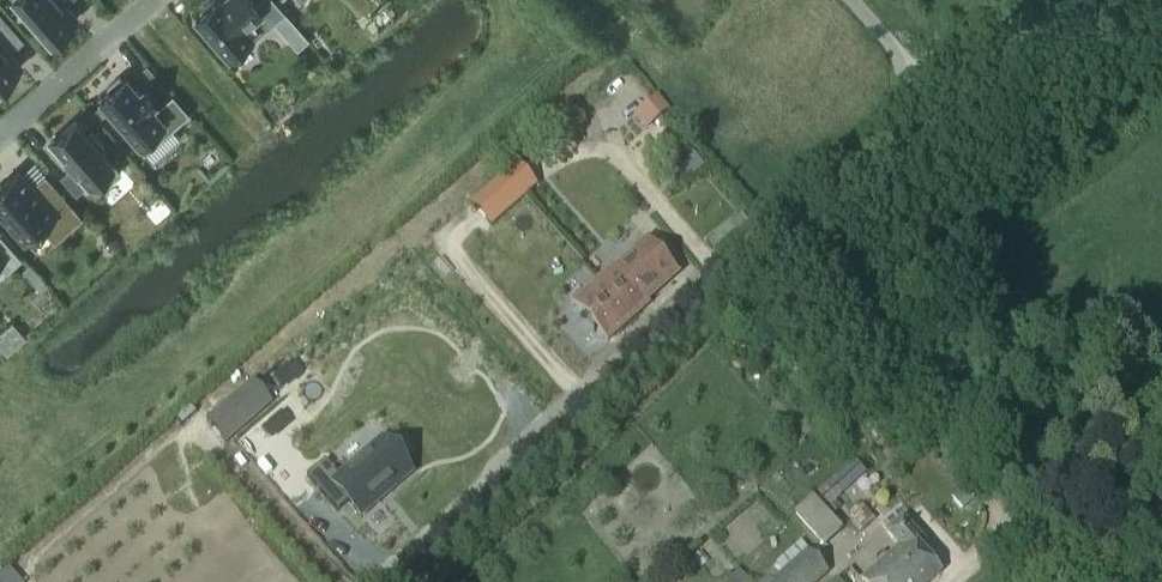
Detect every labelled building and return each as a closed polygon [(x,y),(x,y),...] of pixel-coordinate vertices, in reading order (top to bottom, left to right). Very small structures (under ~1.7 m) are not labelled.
[(25,11),(22,14),(34,28),(38,25),(51,41),(76,18),(64,4),(60,0),(16,0),(25,11)] [(255,39),(285,13),(274,0),(258,0),(250,7),(243,0),(212,0),(195,14),(230,54),(252,35),(255,39)] [(0,14),(0,85),(21,67),(9,52),(1,44),(15,32),(0,14)] [(122,80),(120,77),(108,87),(111,90),(102,98),(114,113),(111,116),(123,129),(126,127),(139,141),(164,120),(172,130),(190,114),(173,95),(156,110),(151,105),(155,102),(143,88),(139,91),(127,76),(122,80)] [(653,99),(635,115),(646,128),(664,112),(653,99)] [(106,116),(99,108),(94,113),(100,121),(106,116)] [(104,147),(92,133),(88,136),(75,121),(50,143),(71,168),(60,177),(76,195),(87,186),(95,194),(120,172),(101,150),(104,147)] [(690,151),(677,163),(690,178),(704,166),(690,151)] [(517,164),(471,203),(491,226),(537,187),(517,164)] [(0,187),(0,213),(25,241),(42,226),(55,241),(82,217),(45,175),(43,176),(48,181),(36,191),(32,186),(19,170),(0,187)] [(6,270),(20,258),(0,235),(0,262),(6,270)] [(677,273),(650,242),(617,271),(614,267),(573,304),(607,342),(648,306),(645,302),(677,273)] [(42,278),(35,284),(42,292),(49,285),(42,278)] [(0,333),(0,347),(6,354),(7,353),(25,337),(12,323),(0,333)] [(254,381),(207,422),(226,443),(273,402),(254,381)] [(322,461),(304,477),(335,512),(346,503),(358,516),(408,472),(381,440),(337,478),(322,461)] [(826,546),(843,532),(824,511),(867,473),(856,461),(797,513),(826,546)] [(861,534),(876,521),(866,510),(852,523),(861,534)] [(894,516),(882,527),(887,533),(900,549),(862,581),(933,581),(942,574),(920,549),(926,544),(904,518),(900,522),(894,516)] [(801,542),(775,564),(777,566),(767,574),(769,577),(763,581),(819,581),(829,573),(810,551),(809,552),(801,542)]
